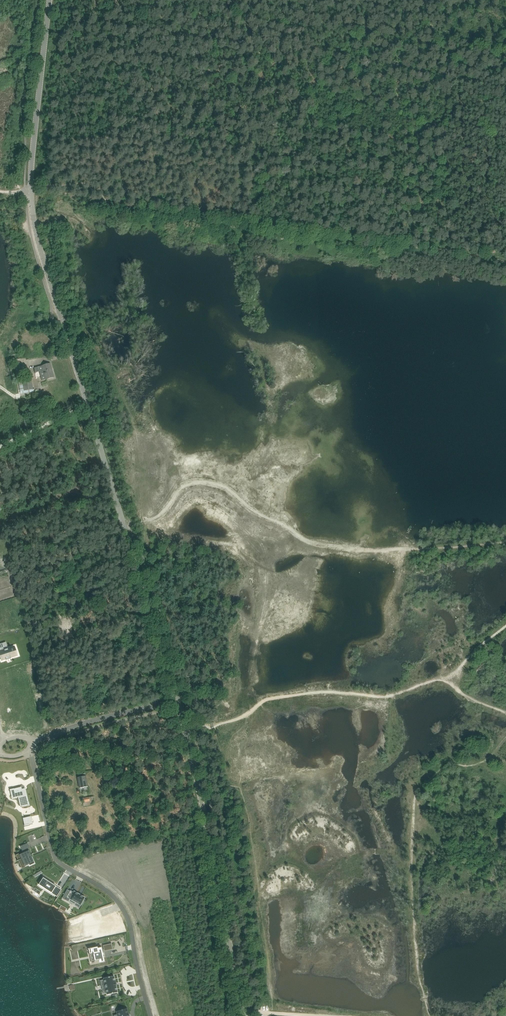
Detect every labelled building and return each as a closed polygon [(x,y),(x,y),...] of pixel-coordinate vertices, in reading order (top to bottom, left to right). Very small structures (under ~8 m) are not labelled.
[(43,370),(46,379),(54,377),(50,364),(42,366),(34,368),(35,373),(43,370)] [(33,389),(31,380),(31,376),(22,378),(18,378),(20,394),(33,392),(34,392),(35,389),(33,389)] [(3,626),(3,627),(12,624),(11,620),(2,623),(1,618),(4,617),(3,613),(0,613),(0,627),(3,626)] [(14,633),(7,635),(8,641),(24,636),(22,630),(18,631),(18,630),(14,632),(14,633)] [(7,649),(0,651),(0,653),(1,656),(1,655),(3,660),(6,659),(6,660),(11,658),(11,657),(15,656),(12,647),(7,649)] [(20,708),(15,709),(15,710),(16,711),(16,710),(16,711),(16,713),(17,713),(18,719),(22,718),(23,720),(23,721),(23,720),(27,719),(28,719),(27,717),(33,715),(33,714),(32,714),(31,709),(30,707),(30,706),(30,705),(29,705),(29,702),(21,704),(22,704),(23,707),(20,708)] [(80,788),(88,787),(86,776),(78,777),(80,788)] [(29,806),(30,806),(29,802),(28,802),(25,789),(21,790),(20,788),(14,789),(10,790),(10,791),(11,790),(13,798),(21,796),(23,806),(28,805),(29,806)] [(90,802),(94,802),(93,797),(89,797),(82,798),(83,802),(84,806),(90,805),(90,802)] [(32,858),(31,856),(32,856),(27,844),(28,843),(20,846),(21,847),(21,846),(24,853),(20,854),(17,856),(19,860),(21,859),(22,859),(25,865),(24,865),(25,865),(30,863),(30,865),(35,863),(34,863),(32,859),(33,859),(32,858)] [(42,880),(40,883),(42,885),(53,892),(57,885),(44,877),(42,880)] [(70,899),(69,901),(75,905),(76,902),(81,905),(81,904),(82,904),(84,901),(83,901),(85,897),(74,891),(73,893),(70,891),(67,897),(70,899)] [(95,961),(99,960),(100,961),(100,962),(104,961),(101,948),(102,948),(101,947),(98,948),(97,947),(88,949),(90,949),(91,954),(93,953),(95,961)] [(107,993),(107,995),(117,992),(116,986),(116,982),(115,982),(114,976),(104,978),(104,980),(101,981),(102,985),(105,984),(106,988),(102,989),(103,994),(107,993)]
